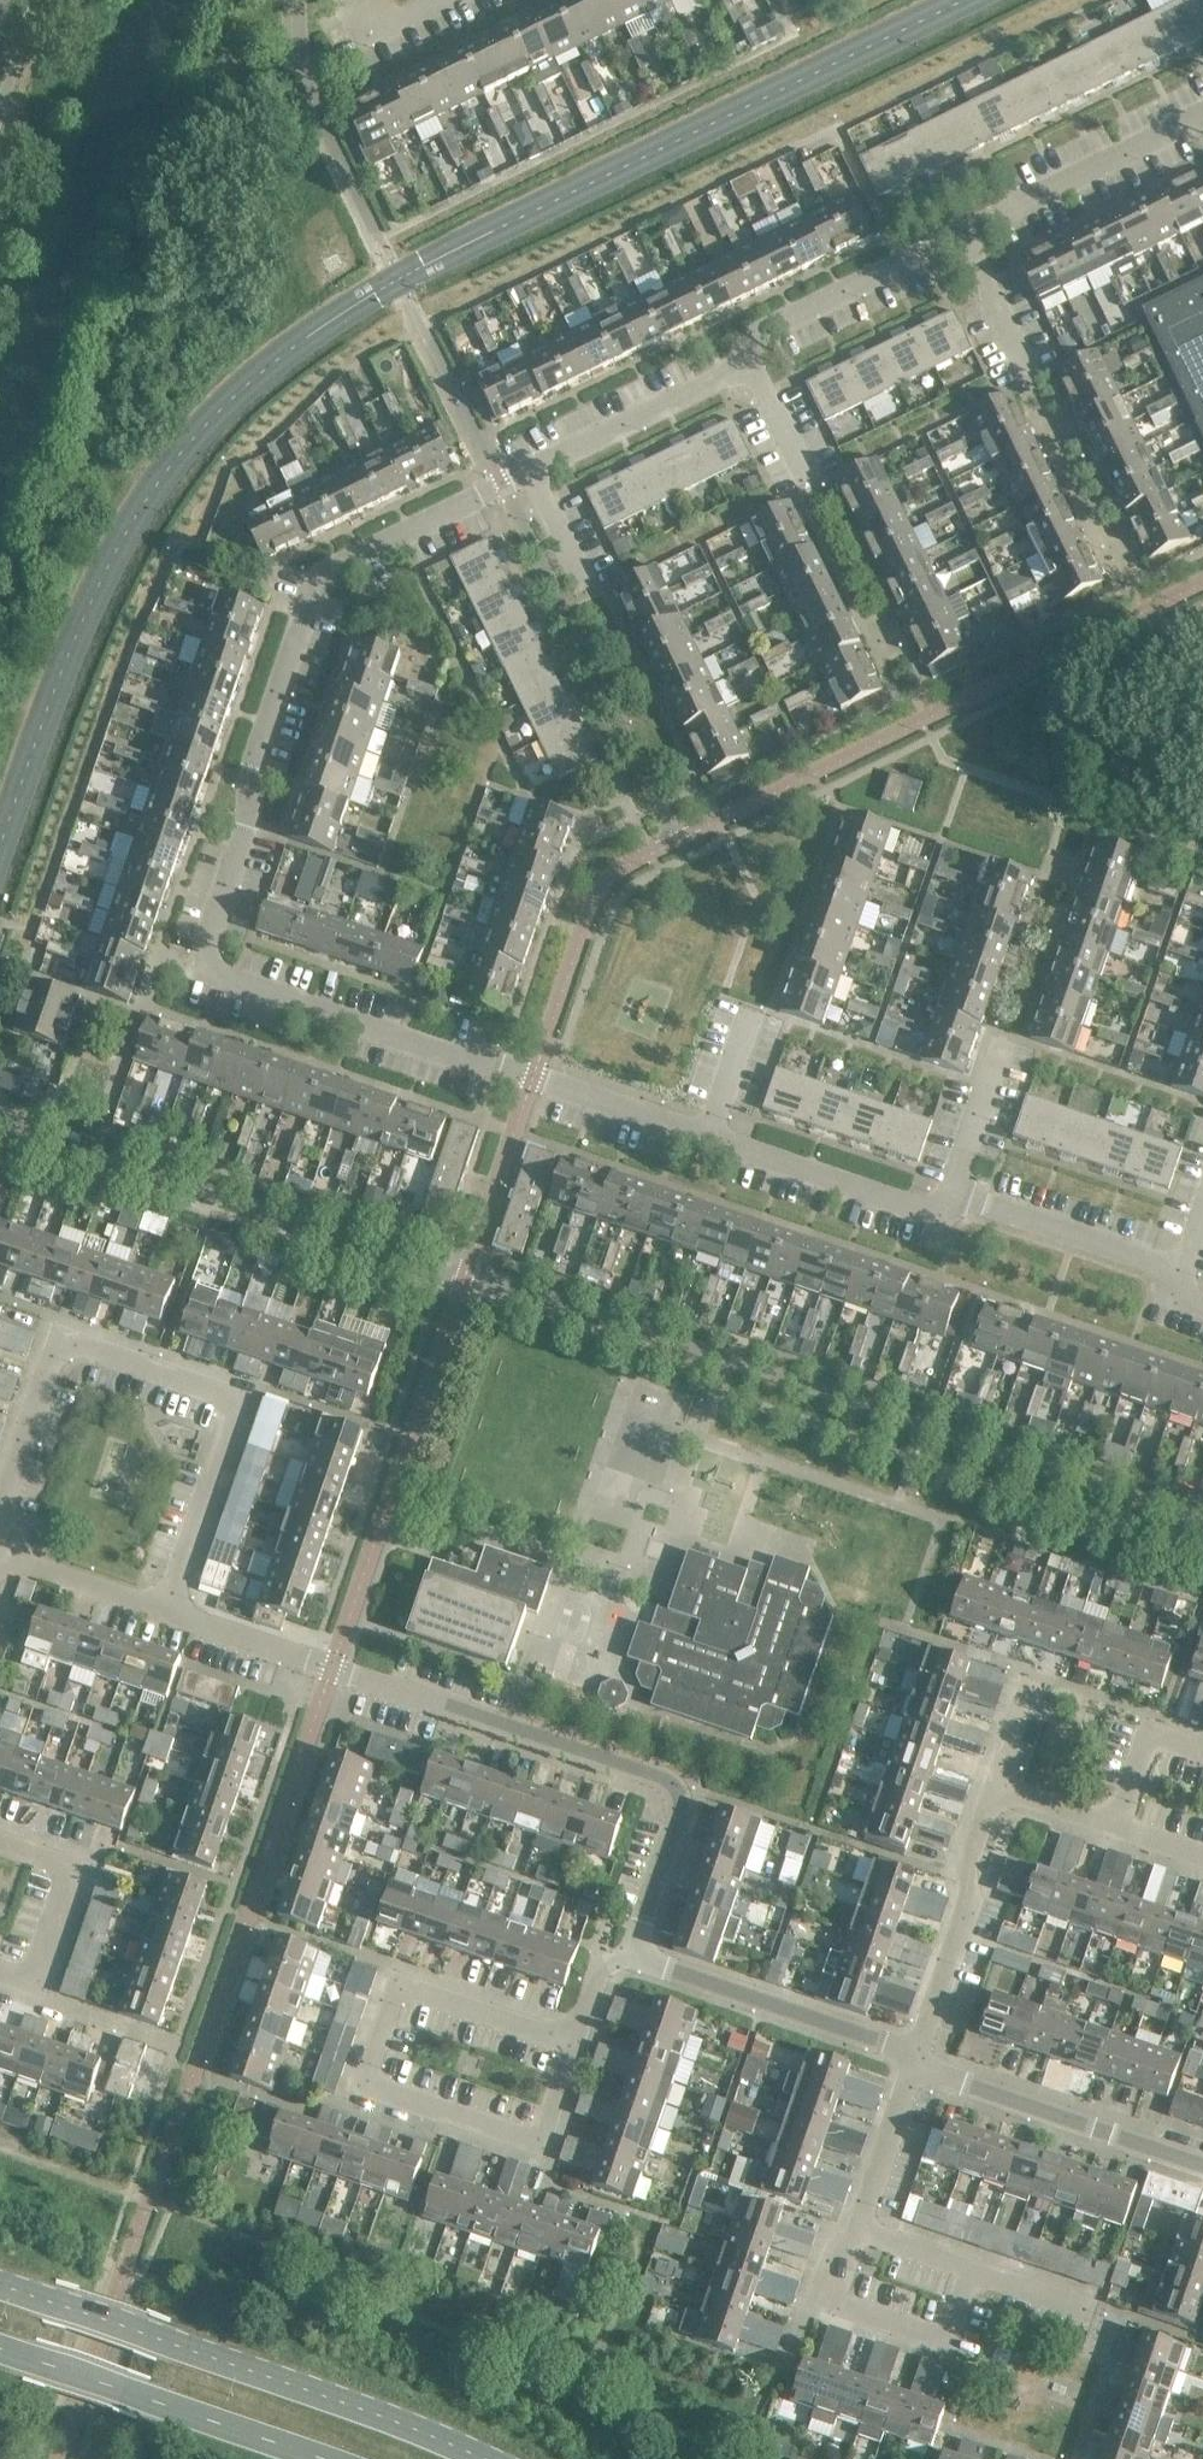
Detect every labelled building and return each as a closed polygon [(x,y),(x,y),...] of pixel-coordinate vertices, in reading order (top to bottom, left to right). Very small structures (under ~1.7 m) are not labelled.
[(583,0),(571,0),(558,7),(578,48),(601,37),(583,0)] [(612,0),(583,0),(601,37),(624,25),(612,0)] [(641,0),(612,0),(624,25),(648,14),(641,0)] [(670,0),(641,0),(648,14),(671,2),(670,0)] [(728,11),(737,6),(734,0),(722,0),(728,11)] [(1190,0),(1182,0),(1152,15),(1171,54),(1202,38),(1202,27),(1190,0)] [(1202,27),(1202,0),(1190,0),(1202,27)] [(744,20),(737,6),(728,11),(734,25),(744,20)] [(578,48),(558,7),(534,18),(554,59),(578,48)] [(674,20),(681,34),(690,29),(684,15),(674,20)] [(1171,54),(1152,15),(1116,33),(1135,72),(1171,54)] [(554,59),(534,18),(510,30),(531,71),(554,59)] [(697,43),(690,29),(681,34),(687,47),(697,43)] [(531,71),(510,30),(487,41),(507,83),(531,71)] [(1135,72),(1116,33),(1079,50),(1098,89),(1135,72)] [(628,43),(634,57),(644,52),(637,38),(628,43)] [(507,83),(487,41),(464,53),(484,94),(507,83)] [(735,47),(738,55),(749,50),(746,42),(735,47)] [(1098,89),(1079,50),(1043,68),(1062,107),(1098,89)] [(650,66),(644,52),(634,57),(641,70),(650,66)] [(484,94),(464,53),(440,64),(461,105),(484,94)] [(581,66),(587,80),(597,75),(590,61),(581,66)] [(461,105),(440,64),(417,76),(437,117),(461,105)] [(1062,107),(1043,68),(1006,86),(1025,125),(1062,107)] [(971,72),(957,78),(962,89),(976,82),(971,72)] [(604,89),(597,75),(587,80),(594,93),(604,89)] [(437,117),(417,76),(394,87),(414,128),(437,117)] [(534,89),(540,103),(550,98),(543,84),(534,89)] [(1025,125),(1006,86),(970,104),(989,143),(1025,125)] [(414,128),(394,87),(377,95),(370,99),(391,140),(414,128)] [(921,96),(908,103),(913,114),(926,108),(923,101),(921,96)] [(933,97),(923,101),(926,108),(929,112),(938,108),(933,97)] [(557,112),(550,98),(540,103),(547,116),(557,112)] [(399,155),(391,140),(370,99),(346,111),(364,147),(358,150),(368,171),(394,158),(399,155)] [(628,103),(615,109),(619,117),(632,110),(628,103)] [(989,143),(970,104),(933,122),(952,161),(989,143)] [(487,112),(494,126),(503,121),(497,107),(487,112)] [(510,135),(503,121),(494,126),(500,139),(510,135)] [(952,161),(933,122),(897,140),(916,179),(952,161)] [(440,135),(447,149),(457,144),(450,130),(440,135)] [(549,136),(537,141),(543,152),(554,146),(549,136)] [(916,179),(897,140),(860,158),(879,197),(916,179)] [(529,147),(527,153),(531,160),(542,154),(537,143),(529,147)] [(463,158),(457,144),(447,149),(454,162),(463,158)] [(403,153),(399,155),(394,158),(400,171),(410,167),(403,153)] [(818,175),(812,161),(802,166),(809,179),(818,175)] [(417,180),(410,167),(400,171),(407,185),(417,180)] [(491,169),(477,176),(481,184),(495,177),(491,169)] [(1183,181),(1202,222),(1202,172),(1183,181)] [(825,188),(818,175),(809,179),(815,193),(825,188)] [(1183,181),(1160,193),(1180,234),(1202,223),(1202,222),(1183,181)] [(772,197),(765,184),(755,188),(762,202),(772,197)] [(1180,234),(1160,193),(1136,204),(1157,246),(1180,234)] [(852,194),(828,206),(848,248),(873,236),(852,194)] [(778,211),(772,197),(762,202),(769,216),(778,211)] [(1157,246),(1136,204),(1113,216),(1133,257),(1157,246)] [(848,248),(828,206),(805,218),(825,259),(848,248)] [(725,220),(718,207),(709,211),(715,225),(725,220)] [(1133,257),(1113,216),(1090,227),(1110,269),(1133,257)] [(825,259),(805,218),(781,229),(802,270),(825,259)] [(732,234),(725,220),(715,225),(722,239),(732,234)] [(1110,269),(1090,227),(1066,239),(1087,280),(1110,269)] [(802,270),(781,229),(758,241),(778,282),(802,270)] [(678,243),(671,230),(662,234),(669,248),(678,243)] [(1087,280),(1066,239),(1043,250),(1063,291),(1087,280)] [(778,282),(758,241),(735,252),(755,293),(778,282)] [(685,257),(678,243),(669,248),(675,262),(685,257)] [(1063,291),(1043,250),(1019,262),(1039,303),(1063,291)] [(755,293),(735,252),(711,264),(732,305),(755,293)] [(1156,257),(1163,270),(1173,266),(1166,252),(1156,257)] [(631,266),(624,253),(615,257),(622,271),(631,266)] [(732,305),(711,264),(688,275),(708,316),(732,305)] [(638,280),(631,266),(622,271),(628,285),(638,280)] [(1179,280),(1173,266),(1163,270),(1170,284),(1179,280)] [(708,316),(688,275),(664,287),(685,328),(708,316)] [(1110,280),(1116,293),(1126,289),(1119,275),(1110,280)] [(584,289),(578,276),(568,280),(575,294),(584,289)] [(1142,310),(1197,422),(1195,424),(1202,440),(1202,280),(1142,310)] [(685,328),(664,287),(641,298),(661,339),(685,328)] [(591,303),(584,289),(575,294),(582,308),(591,303)] [(1133,302),(1126,289),(1116,293),(1123,307),(1133,302)] [(661,339),(641,298),(617,310),(638,351),(661,339)] [(538,312),(531,299),(522,303),(528,317),(538,312)] [(638,351),(617,310),(594,321),(614,362),(638,351)] [(973,350),(954,311),(916,330),(935,369),(973,350)] [(544,326),(538,312),(528,317),(535,331),(544,326)] [(1072,321),(1079,335),(1088,330),(1082,317),(1072,321)] [(614,362),(594,321),(571,333),(591,374),(614,362)] [(491,335),(484,322),(475,326),(481,340),(491,335)] [(1107,326),(1101,329),(1105,337),(1111,334),(1107,326)] [(935,369),(916,330),(880,348),(899,386),(935,369)] [(1095,344),(1088,330),(1079,335),(1086,348),(1095,344)] [(591,374),(571,333),(547,344),(568,385),(591,374)] [(498,349),(491,335),(481,340),(488,354),(498,349)] [(1069,337),(1060,341),(1067,355),(1076,351),(1069,337)] [(1150,349),(1146,341),(1137,345),(1141,354),(1150,349)] [(568,385),(547,344),(524,355),(544,397),(568,385)] [(899,386),(880,348),(843,365),(862,404),(899,386)] [(1155,359),(1150,349),(1141,354),(1136,356),(1141,365),(1155,359)] [(1102,360),(1097,351),(1056,371),(1068,395),(1109,375),(1124,368),(1116,353),(1102,360)] [(544,397),(524,355),(501,367),(521,408),(544,397)] [(1141,365),(1136,356),(1123,363),(1128,372),(1141,365)] [(862,404),(843,365),(806,384),(825,423),(862,404)] [(521,408),(501,367),(476,379),(497,420),(521,408)] [(1121,398),(1109,375),(1068,395),(1079,419),(1121,398)] [(398,406),(392,393),(382,398),(389,411),(398,406)] [(1023,418),(1011,393),(969,414),(981,438),(1023,418)] [(1178,406),(1173,396),(1159,403),(1164,412),(1178,406)] [(1132,422),(1121,398),(1079,419),(1091,442),(1132,422)] [(1164,412),(1159,403),(1146,409),(1150,419),(1164,412)] [(405,420),(398,406),(389,411),(396,425),(405,420)] [(352,429),(345,416),(336,421),(342,434),(352,429)] [(1034,441),(1023,418),(981,438),(993,461),(1034,441)] [(752,459),(733,420),(696,438),(715,477),(752,459)] [(1144,445),(1132,422),(1091,442),(1102,465),(1144,445)] [(432,426),(408,438),(428,479),(453,467),(432,426)] [(358,443),(352,429),(342,434),(349,447),(358,443)] [(428,479),(408,438),(385,449),(405,491),(428,479)] [(715,477),(696,438),(659,456),(678,495),(715,477)] [(305,452),(298,439),(289,443),(296,457),(305,452)] [(963,441),(949,447),(954,457),(968,450),(963,441)] [(1045,464),(1034,441),(993,461),(1004,484),(1045,464)] [(1201,452),(1196,443),(1182,449),(1187,459),(1201,452)] [(1155,469),(1144,445),(1102,465),(1114,489),(1155,469)] [(954,457),(949,447),(936,454),(940,464),(954,457)] [(405,491),(385,449),(361,461),(382,502),(405,491)] [(1187,459),(1182,449),(1169,456),(1173,466),(1187,459)] [(312,466),(305,452),(296,457),(302,470),(312,466)] [(678,495),(659,456),(623,474),(642,513),(678,495)] [(934,467),(929,457),(916,464),(920,474),(934,467)] [(889,483),(877,459),(835,479),(847,503),(889,483)] [(258,475),(252,461),(242,466),(249,480),(258,475)] [(382,502),(361,461),(338,472),(358,514),(382,502)] [(920,474),(916,464),(902,471),(907,480),(920,474)] [(1057,488),(1045,464),(1004,484),(1016,508),(1057,488)] [(1167,492),(1155,469),(1114,489),(1125,512),(1167,492)] [(358,514),(338,472),(315,484),(335,525),(358,514)] [(642,513),(623,474),(586,492),(605,531),(642,513)] [(265,489),(258,475),(249,480),(255,493),(265,489)] [(754,476),(743,481),(747,490),(759,485),(754,476)] [(900,507),(889,483),(847,503),(859,527),(900,507)] [(335,525),(315,484),(291,495),(311,537),(335,525)] [(986,487),(972,494),(977,504),(991,497),(986,487)] [(1068,511),(1057,488),(1016,508),(1027,531),(1068,511)] [(1178,515),(1167,492),(1125,512),(1137,536),(1178,515)] [(977,504),(972,494),(959,501),(963,510),(977,504)] [(311,537),(291,495),(268,507),(288,548),(311,537)] [(1192,503),(1196,512),(1202,509),(1202,497),(1192,503)] [(802,526),(790,501),(749,522),(761,546),(802,526)] [(957,514),(952,504),(939,511),(943,520),(957,514)] [(288,548),(268,507),(244,519),(264,560),(288,548)] [(912,530),(900,507),(859,527),(870,550),(912,530)] [(943,520),(939,511),(925,517),(930,527),(943,520)] [(1080,534),(1068,511),(1027,531),(1038,555),(1080,534)] [(1190,540),(1178,515),(1137,536),(1149,560),(1190,540)] [(813,549),(802,526),(761,546),(772,569),(813,549)] [(923,553),(912,530),(870,550),(882,574),(923,553)] [(1009,534),(995,541),(1000,550),(1013,544),(1009,534)] [(1091,558),(1080,534),(1038,555),(1050,578),(1091,558)] [(507,577),(489,540),(450,559),(454,566),(468,596),(507,577)] [(1000,550),(995,541),(982,548),(986,557),(1000,550)] [(743,549),(729,556),(734,565),(747,558),(743,549)] [(825,572),(813,549),(772,569),(784,593),(825,572)] [(980,560),(975,551),(961,558),(966,567),(980,560)] [(934,577),(923,553),(882,574),(893,597),(934,577)] [(734,565),(729,556),(715,562),(720,572),(734,565)] [(966,567),(961,558),(948,564),(952,574),(966,567)] [(1103,582),(1091,558),(1050,578),(1062,602),(1103,582)] [(450,559),(425,571),(428,579),(454,566),(450,559)] [(714,575),(709,566),(695,572),(700,582),(714,575)] [(668,591),(656,567),(629,580),(615,587),(627,612),(668,591)] [(700,582),(695,572),(682,579),(686,588),(700,582)] [(836,596),(825,572),(784,593),(795,616),(836,596)] [(1004,572),(996,576),(1000,586),(1019,576),(1004,572)] [(525,613),(507,577),(468,596),(486,632),(525,613)] [(946,600),(934,577),(893,597),(905,620),(946,600)] [(1032,581),(1018,588),(1023,597),(1036,590),(1032,581)] [(1023,597),(1018,588),(1005,594),(1009,604),(1023,597)] [(680,615),(668,591),(627,612),(638,635),(680,615)] [(265,607),(220,592),(211,617),(257,633),(265,607)] [(765,596),(752,602),(757,612),(770,605),(765,596)] [(848,619),(836,596),(795,616),(806,639),(848,619)] [(182,602),(168,597),(164,607),(179,612),(182,602)] [(1003,607),(998,598),(984,604),(989,614),(1003,607)] [(957,623),(946,600),(905,620),(916,644),(957,623)] [(196,607),(182,602),(179,612),(193,617),(196,607)] [(757,612),(752,602),(738,609),(743,618),(757,612)] [(989,614),(984,604),(971,611),(975,620),(989,614)] [(736,622),(732,612),(718,619),(723,628),(736,622)] [(543,649),(525,613),(486,632),(504,669),(543,649)] [(691,638),(680,615),(638,635),(650,658),(691,638)] [(257,633),(211,617),(203,642),(248,658),(257,633)] [(723,628),(718,619),(705,626),(709,635),(723,628)] [(859,642),(848,619),(806,639),(818,663),(859,642)] [(969,648),(957,623),(916,644),(928,668),(969,648)] [(463,626),(454,631),(459,641),(468,637),(463,626)] [(400,653),(357,638),(348,664),(391,679),(400,653)] [(703,661),(691,638),(650,658),(661,681),(703,661)] [(248,658),(203,642),(194,667),(240,682),(248,658)] [(788,642),(775,649),(779,658),(793,652),(788,642)] [(871,666),(859,642),(818,663),(829,686),(871,666)] [(165,651),(151,646),(147,656),(162,661),(165,651)] [(561,686),(543,649),(504,669),(522,705),(561,686)] [(779,658),(775,649),(761,656),(766,665),(779,658)] [(179,656),(165,651),(162,661),(176,666),(179,656)] [(759,668),(755,659),(741,666),(746,675),(759,668)] [(714,685),(703,661),(661,681),(673,705),(714,685)] [(481,662),(471,667),(478,680),(487,675),(481,662)] [(391,679),(348,664),(340,689),(383,704),(391,679)] [(746,675),(741,666),(727,672),(732,682),(746,675)] [(883,690),(871,666),(829,686),(841,710),(852,705),(883,690)] [(240,682),(194,667),(186,691),(231,707),(240,682)] [(406,690),(421,695),(424,685),(410,680),(406,690)] [(438,689),(424,685),(421,695),(435,700),(438,689)] [(725,708),(714,685),(673,705),(684,728),(725,708)] [(578,722),(561,686),(522,705),(540,741),(578,722)] [(383,704),(340,689),(331,713),(375,728),(383,704)] [(811,689),(798,696),(802,705),(816,698),(811,689)] [(883,690),(852,705),(858,716),(888,701),(883,690)] [(231,707),(186,691),(178,716),(223,731),(231,707)] [(148,700),(134,695),(130,705),(145,710),(148,700)] [(802,705),(798,696),(784,702),(789,712),(802,705)] [(163,705),(148,700),(145,710),(159,715),(163,705)] [(782,715),(778,706),(764,712),(769,722),(782,715)] [(737,731),(725,708),(684,728),(696,751),(737,731)] [(769,722),(764,712),(750,719),(755,728),(769,722)] [(375,728),(331,713),(323,738),(366,753),(375,728)] [(223,731),(178,716),(169,740),(215,756),(223,731)] [(597,759),(578,722),(540,741),(558,779),(597,759)] [(390,739),(404,744),(407,734),(393,729),(390,739)] [(749,756),(737,731),(696,751),(707,776),(709,775),(740,760),(749,756)] [(421,739),(407,734),(404,744),(418,749),(421,739)] [(366,753),(323,738),(314,763),(358,777),(366,753)] [(215,756),(169,740),(161,765),(206,781),(215,756)] [(131,750),(117,745),(114,755),(128,760),(131,750)] [(146,754),(131,750),(128,760),(142,764),(146,754)] [(740,760),(709,775),(714,786),(746,770),(740,760)] [(358,777),(314,763),(306,787),(349,802),(358,777)] [(206,781),(161,765),(152,790),(198,806),(206,781)] [(881,802),(897,807),(907,779),(891,773),(881,802)] [(373,788),(387,793),(390,783),(376,778),(373,788)] [(923,784),(907,779),(897,807),(913,812),(915,807),(923,784)] [(405,788),(390,783),(387,793),(401,798),(405,788)] [(349,802),(306,787),(297,812),(341,827),(349,802)] [(198,806),(152,790),(144,815),(189,830),(198,806)] [(114,799),(100,794),(97,804),(111,809),(114,799)] [(129,804),(114,799),(111,809),(125,814),(129,804)] [(574,817),(530,802),(522,828),(565,843),(574,817)] [(495,813),(480,808),(477,818),(491,823),(495,813)] [(341,827),(297,812),(289,837),(332,852),(341,827)] [(892,827),(848,812),(839,838),(883,853),(892,827)] [(509,818),(495,813),(491,823),(506,828),(509,818)] [(189,830),(144,815),(135,839),(181,855),(189,830)] [(356,837),(370,842),(374,832),(359,827),(356,837)] [(565,843),(522,828),(513,852),(557,867),(565,843)] [(388,837),(374,832),(370,842),(385,847),(388,837)] [(181,855),(135,839),(119,834),(112,853),(110,858),(127,864),(172,880),(181,855)] [(883,853),(839,838),(831,862),(874,877),(883,853)] [(1142,854),(1098,839),(1090,865),(1133,880),(1142,854)] [(98,848),(83,843),(80,853),(94,858),(98,848)] [(112,853),(98,848),(94,858),(109,863),(110,858),(112,853)] [(557,867),(513,852),(505,877),(548,892),(557,867)] [(898,863),(912,868),(915,858),(901,853),(898,863)] [(478,862),(464,857),(460,867),(475,872),(478,862)] [(308,858),(304,870),(318,875),(323,863),(308,858)] [(930,863),(915,858),(912,868),(926,873),(930,863)] [(316,887),(326,890),(336,862),(326,859),(316,887)] [(1033,875),(989,861),(980,886),(1024,901),(1033,875)] [(492,867),(478,862),(475,872),(489,877),(492,867)] [(874,877),(831,862),(822,887),(866,902),(874,877)] [(172,880),(127,864),(118,889),(164,904),(172,880)] [(1133,880),(1090,865),(1081,890),(1125,904),(1133,880)] [(951,870),(937,866),(933,876),(948,880),(951,870)] [(965,875),(951,870),(948,880),(962,885),(965,875)] [(548,892),(505,877),(492,873),(484,897),(496,902),(540,916),(548,892)] [(459,876),(455,887),(464,889),(467,879),(459,876)] [(1148,890),(1162,895),(1166,885),(1151,880),(1148,890)] [(390,881),(382,904),(390,907),(398,884),(390,881)] [(1180,890),(1166,885),(1162,895),(1177,900),(1180,890)] [(1024,901),(980,886),(972,911),(1015,926),(1024,901)] [(866,902),(822,887),(814,912),(857,927),(866,902)] [(164,904),(118,889),(110,913),(156,929),(164,904)] [(1125,904),(1081,890),(1073,914),(1116,929),(1125,904)] [(81,898),(66,893),(63,903),(77,908),(81,898)] [(1201,898),(1187,893),(1183,903),(1198,908),(1201,898)] [(308,910),(268,896),(257,931),(296,944),(308,910)] [(95,902),(81,898),(77,908),(92,912),(95,902)] [(540,916),(496,902),(488,926),(531,941),(540,916)] [(881,913),(895,918),(899,908),(884,903),(881,913)] [(461,911),(447,906),(443,916),(458,921),(461,911)] [(913,912),(899,908),(895,918),(909,922),(913,912)] [(346,923),(308,910),(296,944),(334,957),(346,923)] [(475,916),(461,911),(458,921),(472,926),(475,916)] [(1015,926),(972,911),(963,935),(1007,950),(1015,926)] [(857,927),(814,912),(805,936),(849,951),(857,927)] [(156,929),(110,913),(102,938),(147,953),(156,929)] [(1116,929),(1073,914),(1064,939),(1108,954),(1116,929)] [(934,920),(920,915),(916,925),(931,930),(934,920)] [(948,925),(934,920),(931,930),(945,935),(948,925)] [(1177,922),(1172,935),(1192,942),(1197,929),(1177,922)] [(384,936),(346,923),(334,957),(373,970),(384,936)] [(531,941),(488,926),(480,951),(523,966),(531,941)] [(1131,940),(1145,945),(1149,935),(1134,930),(1131,940)] [(1007,950),(963,935),(955,960),(999,975),(1007,950)] [(1163,939),(1149,935),(1145,945),(1160,949),(1163,939)] [(424,949),(384,936),(373,970),(412,984),(424,949)] [(849,951),(805,936),(797,961),(841,976),(849,951)] [(147,953),(102,938),(93,962),(139,978),(147,953)] [(1108,954),(1064,939),(1056,963),(1099,978),(1108,954)] [(64,947),(50,942),(46,952),(61,957),(64,947)] [(1184,947),(1170,942),(1167,952),(1181,957),(1184,947)] [(78,952),(64,947),(61,957),(75,962),(78,952)] [(1199,952),(1184,947),(1181,957),(1195,962),(1199,952)] [(523,966),(480,951),(471,975),(515,990),(523,966)] [(864,962),(878,967),(882,957),(867,952),(864,962)] [(444,961),(430,956),(426,966),(441,971),(444,961)] [(896,962),(882,957),(878,967),(893,972),(896,962)] [(999,975),(955,960),(947,985),(990,999),(999,975)] [(459,965),(444,961),(441,971),(455,975),(459,965)] [(841,976),(797,961),(789,985),(832,1000),(841,976)] [(139,978),(93,962),(84,988),(130,1004),(139,978)] [(1099,978),(1056,963),(1047,988),(1091,1003),(1099,978)] [(917,969),(903,964),(899,974),(914,979),(917,969)] [(932,974),(917,969),(914,979),(928,984),(932,974)] [(515,990),(471,975),(462,1001),(506,1016),(515,990)] [(81,996),(30,979),(13,1030),(63,1047),(81,996)] [(1114,989),(1129,994),(1132,984),(1118,979),(1114,989)] [(1146,989),(1132,984),(1129,994),(1143,999),(1146,989)] [(832,1000),(789,985),(780,1011),(824,1026),(832,1000)] [(990,999),(947,985),(938,1009),(982,1024),(990,999)] [(1091,1003),(1047,988),(1039,1013),(1083,1027),(1091,1003)] [(1168,996),(1153,991),(1150,1001),(1164,1006),(1168,996)] [(1182,1001),(1168,996),(1164,1006),(1179,1011),(1182,1001)] [(847,1011),(861,1016),(865,1006),(851,1001),(847,1011)] [(879,1011),(865,1006),(861,1016),(876,1021),(879,1011)] [(982,1024),(938,1009),(930,1034),(973,1049),(982,1024)] [(1197,1012),(1188,1036),(1202,1041),(1202,1014),(1197,1012)] [(900,1018),(886,1013),(883,1023),(897,1028),(900,1018)] [(1083,1027),(1039,1013),(1030,1038),(1074,1053),(1083,1027)] [(175,1025),(149,1017),(134,1060),(160,1069),(175,1025)] [(915,1023),(900,1018),(897,1028),(911,1033),(915,1023)] [(860,1022),(855,1036),(869,1041),(874,1027),(860,1022)] [(199,1034),(175,1025),(160,1069),(184,1077),(199,1034)] [(1098,1038),(1112,1043),(1115,1033),(1101,1028),(1098,1038)] [(1130,1038),(1115,1033),(1112,1043),(1126,1048),(1130,1038)] [(224,1042),(199,1034),(184,1077),(209,1086),(224,1042)] [(973,1049),(930,1034),(921,1059),(965,1074),(973,1049)] [(1188,1036),(1180,1061),(1202,1069),(1202,1041),(1188,1036)] [(1151,1045),(1137,1040),(1133,1050),(1147,1055),(1151,1045)] [(248,1051),(224,1042),(209,1086),(233,1094),(248,1051)] [(1165,1050),(1151,1045),(1147,1055),(1162,1060),(1165,1050)] [(273,1059),(248,1051),(233,1094),(258,1103),(273,1059)] [(298,1068),(273,1059),(258,1103),(283,1111),(298,1068)] [(1180,1061),(1171,1086),(1202,1097),(1202,1069),(1180,1061)] [(323,1076),(298,1068),(283,1111),(308,1120),(323,1076)] [(816,1082),(777,1069),(763,1109),(802,1123),(816,1082)] [(347,1084),(323,1076),(308,1120),(332,1128),(347,1084)] [(855,1095),(816,1082),(802,1123),(841,1136),(855,1095)] [(149,1084),(144,1098),(154,1102),(159,1087),(149,1084)] [(372,1093),(347,1084),(332,1128),(357,1136),(372,1093)] [(396,1101),(372,1093),(357,1136),(382,1145),(396,1101)] [(893,1108),(855,1095),(841,1136),(879,1149),(893,1108)] [(1066,1109),(1027,1096),(1013,1137),(1053,1150),(1066,1109)] [(154,1102),(144,1098),(139,1112),(149,1116),(154,1102)] [(198,1101),(193,1115),(203,1118),(208,1104),(198,1101)] [(421,1110),(396,1101),(382,1145),(406,1153),(421,1110)] [(932,1122),(893,1108),(879,1149),(918,1162),(932,1122)] [(1105,1122),(1066,1109),(1053,1150),(1091,1163),(1105,1122)] [(447,1118),(421,1110),(406,1153),(432,1162),(447,1118)] [(203,1118),(193,1115),(188,1129),(198,1133),(203,1118)] [(247,1117),(242,1132),(252,1135),(257,1121),(247,1117)] [(480,1130),(454,1121),(437,1170),(463,1179),(480,1130)] [(1143,1135),(1105,1122),(1091,1163),(1129,1176),(1143,1135)] [(252,1135),(242,1132),(237,1146),(247,1150),(252,1135)] [(297,1134),(292,1149),(302,1152),(307,1138),(297,1134)] [(1182,1149),(1143,1135),(1129,1176),(1168,1190),(1182,1149)] [(556,1156),(530,1147),(513,1197),(539,1206),(556,1156)] [(302,1152),(292,1149),(287,1163),(297,1167),(302,1152)] [(346,1151),(341,1166),(351,1169),(356,1155),(346,1151)] [(589,1167),(563,1158),(548,1202),(574,1211),(589,1167)] [(351,1169),(341,1166),(336,1180),(346,1183),(351,1169)] [(613,1175),(589,1167),(574,1211),(598,1219),(613,1175)] [(395,1168),(390,1182),(400,1186),(405,1172),(395,1168)] [(463,1179),(437,1170),(420,1220),(446,1229),(463,1179)] [(638,1184),(613,1175),(598,1219),(623,1227),(638,1184)] [(400,1186),(390,1182),(385,1197),(396,1200),(400,1186)] [(663,1192),(638,1184),(623,1227),(648,1236),(663,1192)] [(76,1187),(72,1200),(93,1208),(97,1194),(76,1187)] [(687,1201),(663,1192),(648,1236),(672,1244),(687,1201)] [(539,1206),(513,1197),(496,1246),(522,1255),(539,1206)] [(712,1209),(687,1201),(672,1244),(697,1253),(712,1209)] [(399,1209),(391,1206),(386,1220),(400,1224),(402,1216),(399,1209)] [(736,1217),(712,1209),(697,1253),(721,1261),(736,1217)] [(761,1226),(736,1217),(721,1261),(746,1269),(761,1226)] [(12,1225),(0,1221),(0,1259),(12,1225)] [(12,1225),(0,1259),(0,1285),(3,1286),(9,1269),(21,1273),(35,1233),(12,1225)] [(563,1225),(558,1240),(568,1243),(573,1229),(563,1225)] [(786,1234),(761,1226),(746,1269),(771,1278),(786,1234)] [(58,1241),(35,1233),(21,1273),(33,1278),(27,1295),(39,1298),(58,1241)] [(811,1243),(786,1234),(771,1278),(796,1286),(811,1243)] [(224,1239),(221,1248),(224,1254),(233,1257),(237,1244),(224,1239)] [(568,1243),(558,1240),(553,1254),(563,1258),(568,1243)] [(81,1249),(58,1241),(39,1298),(50,1302),(55,1285),(68,1289),(81,1249)] [(612,1242),(607,1257),(617,1260),(622,1246),(612,1242)] [(835,1251),(811,1243),(796,1286),(820,1295),(835,1251)] [(249,1246),(245,1258),(257,1262),(262,1250),(249,1246)] [(105,1257),(81,1249),(68,1289),(80,1293),(74,1310),(85,1314),(105,1257)] [(860,1260),(835,1251),(820,1295),(845,1303),(860,1260)] [(128,1265),(105,1257),(85,1314),(96,1318),(102,1301),(114,1305),(128,1265)] [(617,1260),(607,1257),(603,1271),(613,1274),(617,1260)] [(662,1259),(657,1273),(667,1277),(671,1262),(662,1259)] [(884,1268),(860,1260),(845,1303),(870,1312),(884,1268)] [(151,1272),(128,1265),(114,1305),(126,1309),(120,1326),(132,1330),(151,1272)] [(909,1276),(884,1268),(870,1312),(894,1320),(909,1276)] [(175,1281),(151,1272),(132,1330),(143,1334),(148,1317),(161,1321),(175,1281)] [(667,1277),(657,1273),(652,1288),(662,1291),(667,1277)] [(711,1276),(706,1290),(716,1294),(721,1279),(711,1276)] [(934,1285),(909,1276),(894,1320),(919,1328),(934,1285)] [(223,1287),(199,1279),(180,1333),(193,1338),(187,1355),(199,1359),(218,1301),(223,1287)] [(345,1282),(341,1293),(349,1296),(353,1285),(345,1282)] [(959,1294),(934,1285),(919,1328),(944,1337),(949,1324),(959,1294)] [(356,1286),(352,1297),(360,1300),(364,1289),(356,1286)] [(716,1294),(706,1290),(701,1305),(711,1308),(716,1294)] [(382,1293),(378,1306),(398,1313),(403,1300),(382,1293)] [(760,1293),(756,1307),(766,1311),(770,1296),(760,1293)] [(242,1309),(218,1301),(199,1359),(210,1362),(215,1345),(228,1350),(242,1309)] [(1013,1312),(987,1303),(972,1347),(998,1355),(1013,1312)] [(766,1311),(756,1307),(751,1322),(761,1325),(766,1311)] [(265,1317),(242,1309),(228,1350),(240,1354),(234,1371),(245,1375),(265,1317)] [(810,1310),(805,1324),(815,1327),(820,1313),(810,1310)] [(1037,1320),(1013,1312),(998,1355),(1022,1364),(1037,1320)] [(288,1325),(265,1317),(245,1375),(256,1378),(262,1361),(274,1366),(288,1325)] [(1062,1329),(1037,1320),(1022,1364),(1047,1372),(1062,1329)] [(27,1344),(31,1333),(0,1322),(0,1335),(27,1344)] [(316,1322),(312,1333),(292,1390),(303,1394),(309,1377),(321,1381),(339,1330),(316,1322)] [(815,1327),(805,1324),(800,1338),(810,1342),(815,1327)] [(949,1324),(944,1337),(955,1340),(959,1328),(949,1324)] [(312,1333),(288,1325),(274,1366),(286,1370),(281,1387),(292,1390),(312,1333)] [(859,1326),(854,1341),(864,1344),(869,1330),(859,1326)] [(1086,1337),(1062,1329),(1047,1372),(1071,1381),(1086,1337)] [(362,1337),(339,1330),(321,1381),(333,1386),(327,1403),(338,1406),(362,1337)] [(0,1335),(0,1347),(23,1355),(27,1344),(0,1335)] [(386,1346),(362,1337),(338,1406),(350,1410),(355,1393),(367,1397),(382,1357),(386,1346)] [(1111,1346),(1086,1337),(1071,1381),(1096,1389),(1111,1346)] [(864,1344),(854,1341),(849,1355),(859,1359),(864,1344)] [(908,1343),(903,1358),(913,1361),(918,1347),(908,1343)] [(1136,1354),(1111,1346),(1096,1389),(1121,1397),(1136,1354)] [(1160,1362),(1136,1354),(1121,1397),(1145,1406),(1160,1362)] [(913,1361),(903,1358),(898,1372),(908,1375),(913,1361)] [(1185,1371),(1160,1362),(1145,1406),(1170,1414),(1185,1371)] [(987,1370),(982,1385),(992,1388),(997,1374),(987,1370)] [(1185,1371),(1170,1414),(1195,1423),(1202,1399),(1202,1377),(1185,1371)] [(992,1388),(982,1385),(977,1399),(987,1402),(992,1388)] [(1036,1387),(1031,1402),(1041,1405),(1046,1391),(1036,1387)] [(1195,1423),(1202,1426),(1202,1399),(1195,1423)] [(1041,1405),(1031,1402),(1026,1416),(1036,1419),(1041,1405)] [(1085,1404),(1081,1418),(1090,1422),(1095,1407),(1085,1404)] [(270,1420),(259,1416),(255,1428),(266,1432),(270,1420)] [(322,1418),(313,1442),(354,1455),(362,1431),(322,1418)] [(1090,1422),(1081,1418),(1076,1433),(1086,1436),(1090,1422)] [(281,1424),(270,1420),(266,1432),(277,1436),(281,1424)] [(1135,1421),(1130,1435),(1140,1439),(1145,1424),(1135,1421)] [(1140,1439),(1130,1435),(1125,1449),(1135,1453),(1140,1439)] [(1184,1438),(1179,1452),(1189,1456),(1194,1441),(1184,1438)] [(354,1455),(313,1442),(305,1465),(346,1479),(354,1455)] [(270,1454),(248,1446),(239,1474),(261,1482),(265,1470),(270,1454)] [(1189,1456),(1179,1452),(1174,1466),(1184,1470),(1189,1456)] [(1164,1470),(1161,1464),(1155,1462),(1151,1475),(1161,1478),(1164,1470)] [(346,1479),(305,1465),(298,1488),(338,1502),(346,1479)] [(338,1502),(298,1488),(290,1511),(330,1525),(338,1502)] [(238,1513),(227,1509),(223,1521),(234,1525),(238,1513)] [(330,1525),(290,1511),(282,1534),(322,1548),(330,1525)] [(249,1517),(238,1513),(234,1525),(245,1528),(249,1517)] [(322,1548),(282,1534),(274,1558),(314,1572),(322,1548)] [(1028,1547),(1017,1544),(1013,1556),(1024,1559),(1028,1547)] [(486,1547),(481,1561),(476,1574),(448,1565),(433,1560),(407,1634),(507,1669),(507,1668),(508,1664),(526,1611),(537,1615),(553,1570),(543,1566),(523,1560),(516,1557),(486,1547)] [(1039,1551),(1028,1547),(1024,1559),(1035,1563),(1039,1551)] [(669,1609),(661,1607),(660,1608),(668,1611),(665,1620),(654,1617),(651,1628),(639,1624),(627,1658),(636,1661),(644,1664),(639,1678),(642,1684),(657,1689),(653,1699),(651,1706),(751,1740),(753,1733),(757,1724),(771,1728),(777,1725),(782,1711),(790,1714),(799,1717),(833,1617),(822,1613),(833,1579),(810,1569),(775,1557),(771,1568),(749,1561),(746,1572),(737,1569),(688,1552),(669,1609)] [(222,1559),(211,1555),(207,1567),(218,1571),(222,1559)] [(314,1572),(274,1558),(266,1581),(306,1595),(314,1572)] [(233,1563),(222,1559),(218,1571),(229,1575),(233,1563)] [(1074,1563),(1063,1559),(1059,1571),(1070,1575),(1074,1563)] [(1085,1567),(1074,1563),(1070,1575),(1081,1579),(1085,1567)] [(1098,1571),(1091,1590),(1098,1593),(1105,1573),(1098,1571)] [(1121,1579),(1109,1575),(1105,1587),(1117,1591),(1121,1579)] [(951,1618),(975,1626),(989,1585),(965,1577),(951,1618)] [(1132,1583),(1121,1579),(1117,1591),(1128,1595),(1132,1583)] [(306,1595),(266,1581),(257,1605),(259,1605),(287,1615),(298,1619),(306,1595)] [(1012,1593),(989,1585),(975,1626),(998,1634),(1012,1593)] [(1167,1595),(1156,1591),(1152,1603),(1163,1607),(1167,1595)] [(1035,1601),(1012,1593),(998,1634),(1021,1642),(1035,1601)] [(1178,1599),(1167,1595),(1163,1607),(1174,1611),(1178,1599)] [(1059,1609),(1035,1601),(1021,1642),(1045,1649),(1059,1609)] [(287,1615),(259,1605),(253,1622),(281,1632),(287,1615)] [(21,1606),(16,1619),(30,1624),(35,1611),(21,1606)] [(1082,1617),(1059,1609),(1045,1649),(1068,1657),(1082,1617)] [(64,1618),(40,1610),(21,1664),(45,1673),(50,1659),(64,1618)] [(1105,1625),(1082,1617),(1068,1657),(1091,1665),(1105,1625)] [(87,1626),(64,1618),(50,1659),(73,1667),(87,1626)] [(1128,1633),(1105,1625),(1091,1665),(1114,1673),(1128,1633)] [(110,1634),(87,1626),(73,1667),(96,1675),(110,1634)] [(1151,1640),(1128,1633),(1114,1673),(1138,1681),(1151,1640)] [(134,1642),(110,1634),(96,1675),(120,1683),(134,1642)] [(1202,1702),(1202,1638),(1189,1678),(1202,1683),(1196,1700),(1202,1702)] [(1175,1649),(1151,1640),(1138,1681),(1162,1689),(1175,1649)] [(157,1650),(134,1642),(120,1683),(143,1691),(157,1650)] [(883,1646),(879,1657),(890,1660),(894,1650),(883,1646)] [(929,1649),(921,1673),(978,1693),(982,1681),(965,1676),(970,1663),(929,1649)] [(181,1658),(157,1650),(143,1691),(167,1699),(181,1658)] [(240,1688),(185,1669),(177,1693),(232,1711),(240,1688)] [(610,1703),(619,1699),(626,1687),(620,1675),(610,1672),(598,1678),(594,1687),(601,1700),(610,1703)] [(871,1672),(869,1681),(876,1683),(879,1675),(871,1672)] [(978,1693),(921,1673),(913,1696),(953,1710),(958,1698),(975,1704),(978,1693)] [(17,1681),(13,1692),(25,1696),(29,1685),(17,1681)] [(52,1693),(48,1704),(59,1708),(63,1696),(52,1693)] [(74,1700),(63,1696),(59,1708),(70,1712),(74,1700)] [(953,1710),(913,1696),(905,1719),(963,1739),(966,1728),(949,1722),(953,1710)] [(187,1703),(175,1699),(171,1711),(183,1715),(187,1703)] [(22,1704),(10,1700),(6,1711),(18,1715),(22,1704)] [(98,1709),(94,1720),(106,1724),(110,1712),(98,1709)] [(57,1715),(46,1712),(41,1723),(53,1727),(57,1715)] [(121,1716),(110,1712),(106,1724),(117,1728),(121,1716)] [(220,1714),(212,1738),(253,1752),(261,1728),(220,1714)] [(68,1719),(57,1715),(53,1727),(64,1731),(68,1719)] [(857,1716),(853,1725),(864,1729),(868,1719),(857,1716)] [(963,1739),(905,1719),(897,1743),(938,1756),(942,1744),(959,1750),(963,1739)] [(135,1723),(130,1737),(143,1742),(148,1728),(135,1723)] [(103,1731),(92,1728),(88,1739),(99,1743),(103,1731)] [(0,1729),(0,1790),(5,1791),(19,1751),(23,1737),(0,1729)] [(114,1735),(103,1731),(99,1743),(110,1747),(114,1735)] [(151,1731),(147,1743),(159,1747),(162,1735),(151,1731)] [(428,1752),(373,1734),(365,1757),(420,1776),(428,1752)] [(174,1740),(162,1735),(159,1747),(170,1751),(174,1740)] [(253,1752),(212,1738),(204,1761),(245,1775),(253,1752)] [(159,1747),(147,1743),(143,1754),(155,1758),(159,1747)] [(938,1756),(897,1743),(889,1766),(930,1780),(938,1756)] [(170,1751),(159,1747),(155,1758),(166,1762),(170,1751)] [(42,1759),(19,1751),(5,1791),(28,1799),(42,1759)] [(334,1753),(326,1777),(367,1790),(375,1766),(334,1753)] [(459,1763),(435,1755),(422,1795),(445,1803),(459,1763)] [(186,1781),(196,1784),(237,1798),(245,1775),(204,1761),(194,1757),(186,1781)] [(65,1767),(42,1759),(28,1799),(51,1807),(65,1767)] [(482,1771),(459,1763),(445,1803),(468,1811),(482,1771)] [(935,1781),(930,1780),(889,1766),(881,1789),(922,1803),(926,1791),(943,1797),(947,1786),(935,1781)] [(88,1775),(65,1767),(51,1807),(74,1815),(88,1775)] [(939,1770),(935,1781),(947,1786),(950,1774),(939,1770)] [(505,1779),(482,1771),(468,1811),(491,1819),(505,1779)] [(836,1774),(832,1785),(840,1788),(844,1777),(836,1774)] [(111,1783),(88,1775),(74,1815),(98,1823),(111,1783)] [(367,1790),(326,1777),(318,1800),(359,1814),(367,1790)] [(528,1787),(505,1779),(491,1819),(515,1827),(528,1787)] [(159,1785),(147,1781),(143,1792),(155,1796),(159,1785)] [(135,1791),(111,1783),(98,1823),(122,1832),(135,1791)] [(237,1798),(196,1784),(188,1807),(229,1821),(237,1798)] [(552,1795),(528,1787),(515,1827),(538,1835),(552,1795)] [(922,1803),(881,1789),(873,1812),(919,1828),(931,1832),(935,1821),(918,1815),(922,1803)] [(401,1790),(398,1801),(410,1805),(413,1794),(401,1790)] [(155,1796),(143,1792),(139,1803),(151,1807),(155,1796)] [(575,1803),(552,1795),(538,1835),(561,1843),(575,1803)] [(359,1814),(318,1800),(310,1823),(351,1837),(359,1814)] [(410,1805),(398,1801),(394,1812),(406,1816),(410,1805)] [(598,1810),(575,1803),(561,1843),(584,1851),(598,1810)] [(229,1821),(188,1807),(180,1831),(221,1844),(229,1821)] [(622,1819),(598,1810),(584,1851),(608,1859),(622,1819)] [(722,1810),(713,1834),(754,1847),(762,1823),(722,1810)] [(919,1828),(873,1812),(865,1836),(906,1850),(910,1837),(943,1849),(947,1838),(931,1832),(919,1828)] [(700,1817),(697,1828),(708,1832),(712,1821),(700,1817)] [(351,1837),(310,1823),(302,1846),(343,1860),(351,1837)] [(143,1831),(131,1827),(127,1838),(139,1842),(143,1831)] [(423,1832),(411,1828),(407,1839),(419,1843),(423,1832)] [(708,1832),(697,1828),(693,1839),(705,1843),(708,1832)] [(221,1844),(180,1831),(172,1855),(213,1868),(221,1844)] [(794,1833),(787,1851),(805,1857),(811,1839),(794,1833)] [(754,1847),(713,1834),(706,1857),(746,1871),(754,1847)] [(443,1847),(454,1851),(459,1839),(447,1835),(443,1847)] [(386,1836),(382,1848),(394,1852),(397,1841),(386,1836)] [(419,1843),(407,1839),(403,1850),(415,1854),(419,1843)] [(470,1843),(459,1839),(454,1851),(465,1855),(470,1843)] [(343,1860),(302,1846),(294,1870),(335,1883),(343,1860)] [(394,1852),(382,1848),(378,1859),(390,1863),(394,1852)] [(816,1850),(810,1865),(828,1871),(833,1856),(816,1850)] [(490,1863),(501,1867),(505,1855),(494,1851),(490,1863)] [(452,1858),(441,1855),(437,1866),(448,1870),(452,1858)] [(516,1859),(505,1855),(501,1867),(512,1871),(516,1859)] [(1051,1867),(1062,1871),(1066,1859),(1055,1856),(1051,1867)] [(746,1871),(706,1857),(698,1880),(738,1894),(746,1871)] [(463,1862),(452,1858),(448,1870),(459,1874),(463,1862)] [(1037,1868),(1008,1858),(1002,1874),(1031,1884),(1037,1868)] [(1077,1863),(1066,1859),(1062,1871),(1073,1875),(1077,1863)] [(874,1862),(866,1886),(907,1900),(915,1876),(874,1862)] [(684,1863),(681,1874),(692,1878),(696,1867),(684,1863)] [(536,1879),(547,1883),(551,1871),(540,1867),(536,1879)] [(1061,1876),(1037,1868),(1031,1884),(1026,1900),(1023,1909),(1047,1917),(1061,1876)] [(335,1883),(294,1870),(286,1893),(327,1907),(335,1883)] [(784,1870),(779,1882),(796,1888),(800,1875),(784,1870)] [(1154,1870),(1143,1904),(1130,1900),(1116,1941),(1140,1949),(1154,1908),(1155,1903),(1159,1891),(1165,1874),(1154,1870)] [(114,1875),(103,1871),(99,1883),(110,1887),(114,1875)] [(499,1874),(487,1871),(483,1882),(494,1886),(499,1874)] [(563,1875),(551,1871),(547,1883),(558,1887),(563,1875)] [(1098,1883),(1109,1887),(1113,1875),(1102,1871),(1098,1883)] [(166,1872),(158,1896),(198,1910),(207,1886),(166,1872)] [(510,1878),(499,1874),(494,1886),(506,1890),(510,1878)] [(692,1878),(681,1874),(677,1885),(689,1889),(692,1878)] [(1031,1884),(1002,1874),(997,1890),(1026,1900),(1031,1884)] [(125,1878),(114,1875),(110,1887),(121,1890),(125,1878)] [(1084,1884),(1061,1876),(1047,1917),(1070,1925),(1084,1884)] [(738,1894),(698,1880),(690,1903),(730,1917),(738,1894)] [(415,1890),(391,1882),(377,1923),(401,1931),(415,1890)] [(121,1890),(110,1887),(99,1883),(93,1900),(115,1908),(121,1890)] [(370,1883),(366,1894),(378,1898),(382,1887),(370,1883)] [(586,1883),(582,1895),(594,1899),(598,1887),(586,1883)] [(1107,1892),(1084,1884),(1070,1925),(1093,1933),(1107,1892)] [(545,1890),(534,1886),(530,1898),(541,1902),(545,1890)] [(907,1900),(866,1886),(858,1909),(899,1923),(907,1900)] [(438,1898),(415,1890),(401,1931),(424,1939),(438,1898)] [(556,1894),(545,1890),(541,1902),(552,1906),(556,1894)] [(915,1890),(912,1901),(923,1905),(927,1894),(915,1890)] [(1171,1895),(1159,1891),(1155,1903),(1166,1907),(1171,1895)] [(1130,1900),(1107,1892),(1093,1933),(1116,1941),(1130,1900)] [(327,1907),(286,1893),(278,1917),(319,1931),(327,1907)] [(378,1898),(366,1894),(362,1905),(374,1909),(378,1898)] [(198,1910),(158,1896),(150,1919),(190,1933),(198,1910)] [(462,1906),(438,1898),(424,1939),(448,1947),(462,1906)] [(923,1905),(912,1901),(908,1912),(920,1916),(923,1905)] [(591,1906),(580,1902),(576,1914),(587,1918),(591,1906)] [(730,1917),(690,1903),(682,1926),(722,1940),(730,1917)] [(1202,1919),(1202,1916),(1202,1906),(1195,1903),(1191,1915),(1202,1919)] [(485,1914),(462,1906),(448,1947),(471,1955),(485,1914)] [(1177,1916),(1154,1908),(1140,1949),(1163,1957),(1177,1916)] [(899,1923),(858,1909),(850,1932),(891,1946),(899,1923)] [(669,1910),(665,1921),(677,1925),(680,1914),(669,1910)] [(508,1922),(485,1914),(471,1955),(494,1963),(508,1922)] [(1200,1924),(1177,1916),(1163,1957),(1186,1965),(1200,1924)] [(98,1921),(87,1917),(83,1929),(94,1933),(98,1921)] [(190,1933),(150,1919),(142,1943),(183,1957),(190,1933)] [(109,1925),(98,1921),(94,1933),(105,1937),(109,1925)] [(677,1925),(665,1921),(661,1931),(673,1935),(677,1925)] [(531,1930),(508,1922),(494,1963),(517,1971),(531,1930)] [(1200,1924),(1186,1965),(1202,1970),(1202,1925),(1200,1924)] [(722,1940),(682,1926),(674,1950),(714,1964),(722,1940)] [(350,1940),(362,1944),(366,1933),(354,1929),(350,1940)] [(555,1938),(531,1930),(517,1971),(541,1979),(555,1938)] [(891,1946),(850,1932),(842,1955),(883,1969),(891,1946)] [(1010,1932),(1006,1945),(1034,1955),(1039,1941),(1010,1932)] [(279,1937),(271,1961),(311,1974),(319,1951),(279,1937)] [(900,1937),(896,1948),(908,1952),(911,1941),(900,1937)] [(579,1946),(555,1938),(541,1979),(565,1987),(579,1946)] [(183,1957),(142,1943),(134,1966),(175,1980),(183,1957)] [(908,1952),(896,1948),(892,1959),(904,1963),(908,1952)] [(1020,1958),(1007,1954),(1003,1966),(1015,1970),(1020,1958)] [(883,1969),(842,1955),(834,1979),(875,1993),(883,1969)] [(311,1974),(271,1961),(263,1984),(303,1998),(311,1974)] [(82,1968),(71,1964),(67,1976),(78,1979),(82,1968)] [(774,1965),(769,1979),(781,1984),(786,1969),(774,1965)] [(175,1980),(134,1966),(126,1989),(167,2003),(175,1980)] [(754,1969),(752,1976),(763,1980),(766,1969),(759,1966),(754,1969)] [(1039,1978),(1050,1982),(1054,1970),(1043,1967),(1039,1978)] [(93,1971),(82,1968),(78,1979),(89,1983),(93,1971)] [(1065,1974),(1054,1970),(1050,1982),(1061,1986),(1065,1974)] [(875,1993),(834,1979),(826,2003),(867,2016),(875,1993)] [(349,1981),(345,1993),(329,2039),(323,2057),(345,2064),(371,1988),(349,1981)] [(1086,1994),(1097,1998),(1101,1986),(1090,1982),(1086,1994)] [(884,1983),(880,1994),(892,1998),(896,1987),(884,1983)] [(303,1998),(263,1984),(255,2007),(295,2021),(303,1998)] [(1112,1990),(1101,1986),(1097,1998),(1108,2002),(1112,1990)] [(167,2003),(126,1989),(118,2013),(158,2027),(167,2003)] [(1018,2001),(994,1993),(980,2034),(1004,2042),(1018,2001)] [(892,1998),(880,1994),(876,2005),(888,2009),(892,1998)] [(698,2012),(657,1998),(649,2022),(690,2036),(698,2012)] [(1147,2002),(1136,1998),(1132,2010),(1143,2014),(1147,2002)] [(1041,2009),(1018,2001),(1004,2042),(1027,2050),(1041,2009)] [(1158,2006),(1147,2002),(1143,2014),(1154,2018),(1158,2006)] [(636,2005),(632,2016),(644,2021),(648,2009),(636,2005)] [(295,2021),(255,2007),(247,2030),(287,2044),(295,2021)] [(1064,2017),(1041,2009),(1027,2050),(1051,2058),(1064,2017)] [(1190,2030),(1194,2018),(1182,2014),(1178,2026),(1190,2030)] [(22,2028),(33,2032),(37,2020),(26,2016),(22,2028)] [(644,2021),(632,2016),(628,2028),(640,2032),(644,2021)] [(1088,2025),(1064,2017),(1051,2058),(1074,2066),(1088,2025)] [(48,2024),(37,2020),(33,2032),(44,2036),(48,2024)] [(690,2036),(649,2022),(641,2045),(682,2059),(690,2036)] [(1111,2033),(1088,2025),(1074,2066),(1097,2074),(1111,2033)] [(8,2029),(0,2053),(0,2072),(17,2078),(31,2037),(8,2029)] [(287,2044),(247,2030),(239,2054),(280,2068),(287,2044)] [(68,2044),(79,2048),(84,2036),(72,2032),(68,2044)] [(1134,2041),(1111,2033),(1097,2074),(1120,2082),(1134,2041)] [(733,2034),(729,2047),(744,2052),(748,2039),(733,2034)] [(95,2040),(84,2036),(79,2048),(91,2052),(95,2040)] [(54,2045),(31,2037),(17,2078),(41,2086),(54,2045)] [(147,2046),(123,2038),(105,2093),(111,2095),(128,2101),(147,2046)] [(1157,2049),(1134,2041),(1120,2082),(1144,2089),(1157,2049)] [(757,2042),(752,2056),(766,2061),(771,2047),(757,2042)] [(78,2053),(54,2045),(41,2086),(64,2094),(78,2053)] [(682,2059),(641,2045),(633,2069),(674,2083),(682,2059)] [(1181,2057),(1157,2049),(1144,2089),(1167,2098),(1181,2057)] [(850,2064),(810,2050),(801,2074),(842,2088),(850,2064)] [(620,2052),(616,2063),(628,2067),(632,2056),(620,2052)] [(1202,2056),(1191,2052),(1187,2063),(1199,2067),(1202,2056)] [(102,2061),(78,2053),(64,2094),(88,2102),(102,2061)] [(280,2068),(239,2054),(231,2077),(271,2092),(280,2068)] [(749,2057),(746,2066),(767,2073),(770,2064),(749,2057)] [(628,2067),(616,2063),(612,2074),(624,2078),(628,2067)] [(1199,2067),(1187,2063),(1183,2074),(1195,2078),(1199,2067)] [(674,2083),(633,2069),(625,2092),(666,2106),(674,2083)] [(783,2094),(793,2098),(834,2112),(838,2099),(855,2105),(859,2094),(847,2090),(842,2088),(801,2074),(791,2071),(783,2094)] [(313,2086),(317,2087),(324,2090),(328,2078),(317,2074),(313,2086)] [(339,2081),(328,2078),(324,2090),(335,2093),(339,2081)] [(851,2079),(847,2090),(859,2094),(863,2083),(851,2079)] [(666,2106),(625,2092),(617,2115),(658,2129),(666,2106)] [(1177,2092),(1169,2116),(1202,2127),(1202,2101),(1177,2092)] [(255,2104),(239,2098),(229,2127),(246,2132),(255,2104)] [(604,2098),(600,2109),(612,2114),(616,2102),(604,2098)] [(834,2112),(793,2098),(785,2121),(826,2135),(834,2112)] [(2,2122),(9,2103),(0,2100),(0,2121),(2,2122)] [(266,2103),(265,2108),(259,2124),(275,2129),(267,2153),(291,2162),(305,2121),(282,2113),(283,2109),(266,2103)] [(734,2103),(726,2126),(752,2135),(760,2112),(734,2103)] [(334,2112),(323,2108),(319,2120),(330,2124),(334,2112)] [(612,2114),(600,2109),(596,2121),(608,2125),(612,2114)] [(19,2111),(14,2126),(26,2130),(30,2115),(19,2111)] [(345,2116),(334,2112),(330,2124),(341,2128),(345,2116)] [(658,2129),(617,2115),(609,2138),(650,2152),(658,2129)] [(38,2120),(34,2132),(49,2137),(53,2125),(38,2120)] [(328,2129),(305,2121),(291,2162),(315,2169),(328,2129)] [(826,2135),(785,2121),(778,2144),(818,2158),(826,2135)] [(974,2131),(950,2122),(936,2163),(960,2171),(974,2131)] [(365,2136),(377,2140),(381,2128),(370,2124),(365,2136)] [(835,2125),(831,2137),(843,2141),(847,2129),(835,2125)] [(392,2132),(381,2128),(377,2140),(388,2144),(392,2132)] [(352,2137),(328,2129),(315,2169),(338,2177),(352,2137)] [(81,2130),(76,2145),(96,2153),(102,2137),(81,2130)] [(997,2139),(974,2131),(960,2171),(983,2179),(997,2139)] [(724,2133),(718,2150),(728,2153),(734,2136),(724,2133)] [(705,2138),(703,2144),(712,2147),(715,2138),(710,2136),(705,2138)] [(375,2145),(352,2137),(338,2177),(361,2185),(375,2145)] [(843,2141),(831,2137),(827,2148),(839,2152),(843,2141)] [(650,2152),(609,2138),(601,2162),(642,2176),(650,2152)] [(1020,2146),(997,2139),(983,2179),(1006,2187),(1020,2146)] [(427,2144),(415,2140),(411,2152),(423,2155),(427,2144)] [(818,2158),(778,2144),(770,2167),(810,2181),(815,2183),(827,2187),(831,2176),(814,2170),(818,2158)] [(398,2153),(375,2145),(361,2185),(384,2193),(398,2153)] [(588,2145),(584,2156),(596,2160),(600,2149),(588,2145)] [(1043,2154),(1020,2146),(1006,2187),(1004,2195),(1027,2203),(1030,2195),(1043,2154)] [(422,2161),(398,2153),(384,2193),(408,2201),(422,2161)] [(1067,2162),(1043,2154),(1030,2195),(1053,2203),(1067,2162)] [(596,2160),(584,2156),(581,2167),(592,2171),(596,2160)] [(520,2163),(509,2159),(498,2191),(509,2195),(520,2163)] [(642,2176),(601,2162),(593,2186),(634,2200),(642,2176)] [(1090,2170),(1067,2162),(1053,2203),(1076,2211),(1090,2170)] [(531,2166),(520,2163),(509,2195),(507,2200),(493,2241),(516,2249),(530,2208),(518,2204),(524,2188),(531,2166)] [(455,2164),(449,2181),(436,2176),(423,2217),(447,2225),(460,2185),(462,2179),(466,2168),(455,2164)] [(810,2181),(770,2167),(761,2192),(802,2205),(810,2181)] [(478,2172),(466,2168),(462,2179),(473,2183),(478,2172)] [(1113,2178),(1090,2170),(1076,2211),(1099,2219),(1113,2178)] [(1149,2173),(1141,2197),(1196,2215),(1202,2194),(1202,2191),(1149,2173)] [(1137,2186),(1113,2178),(1099,2219),(1123,2227),(1137,2186)] [(827,2187),(815,2183),(812,2194),(823,2198),(827,2187)] [(915,2184),(912,2193),(922,2197),(925,2188),(915,2184)] [(484,2192),(460,2185),(447,2225),(470,2233),(484,2192)] [(507,2200),(484,2192),(470,2233),(493,2241),(507,2200)] [(281,2196),(274,2217),(294,2224),(302,2203),(281,2196)] [(544,2207),(555,2211),(559,2199),(548,2196),(544,2207)] [(742,2198),(733,2222),(774,2236),(782,2212),(742,2198)] [(570,2203),(559,2199),(555,2211),(566,2215),(570,2203)] [(923,2203),(915,2225),(933,2231),(937,2220),(940,2208),(923,2203)] [(554,2216),(530,2208),(516,2249),(539,2257),(554,2216)] [(952,2213),(940,2208),(937,2220),(948,2224),(952,2213)] [(594,2211),(590,2223),(588,2228),(577,2224),(563,2265),(587,2273),(597,2242),(602,2244),(611,2217),(594,2211)] [(1147,2219),(1135,2215),(1131,2226),(1143,2230),(1147,2219)] [(577,2224),(554,2216),(539,2257),(563,2265),(577,2224)] [(1177,2242),(1202,2250),(1202,2224),(1185,2218),(1177,2242)] [(336,2220),(331,2236),(342,2240),(347,2224),(336,2220)] [(948,2224),(937,2220),(933,2231),(945,2235),(948,2224)] [(774,2236),(733,2222),(725,2245),(766,2259),(770,2247),(787,2252),(791,2241),(779,2237),(774,2236)] [(987,2224),(983,2236),(995,2240),(999,2228),(987,2224)] [(783,2226),(779,2237),(791,2241),(795,2230),(783,2226)] [(1143,2230),(1131,2226),(1128,2237),(1139,2241),(1143,2230)] [(359,2234),(356,2243),(365,2246),(368,2237),(359,2234)] [(659,2236),(655,2247),(672,2253),(676,2242),(659,2236)] [(995,2240),(983,2236),(979,2247),(991,2251),(995,2240)] [(1033,2240),(1030,2251),(1041,2255),(1045,2244),(1033,2240)] [(1177,2242),(1169,2265),(1202,2276),(1202,2250),(1177,2242)] [(766,2259),(725,2245),(717,2268),(758,2282),(766,2259)] [(1041,2255),(1030,2251),(1026,2262),(1038,2267),(1041,2255)] [(1080,2256),(1076,2267),(1088,2271),(1092,2260),(1080,2256)] [(660,2261),(656,2273),(682,2282),(685,2273),(678,2271),(680,2265),(671,2262),(670,2265),(660,2261)] [(1131,2265),(1119,2262),(1116,2273),(1127,2277),(1131,2265)] [(1169,2265),(1161,2288),(1202,2302),(1202,2298),(1202,2276),(1169,2265)] [(1088,2271),(1076,2267),(1072,2278),(1084,2282),(1088,2271)] [(763,2284),(758,2282),(717,2268),(710,2291),(750,2305),(754,2293),(771,2299),(775,2288),(763,2284)] [(767,2273),(763,2284),(775,2288),(779,2277),(767,2273)] [(1127,2277),(1116,2273),(1112,2284),(1123,2288),(1127,2277)] [(647,2281),(642,2294),(653,2297),(657,2284),(647,2281)] [(1202,2302),(1161,2288),(1153,2312),(1193,2326),(1202,2302)] [(750,2305),(710,2291),(702,2315),(742,2328),(750,2305)] [(527,2295),(525,2302),(535,2306),(537,2298),(527,2295)] [(570,2303),(565,2316),(575,2320),(580,2306),(570,2303)] [(679,2331),(694,2336),(693,2339),(734,2353),(739,2339),(755,2345),(759,2334),(747,2330),(742,2328),(702,2315),(701,2315),(687,2310),(679,2331)] [(751,2319),(747,2330),(759,2334),(763,2323),(751,2319)] [(1146,2333),(1137,2357),(1178,2371),(1186,2347),(1146,2333)] [(1124,2340),(1120,2352),(1132,2356),(1136,2345),(1124,2340)] [(819,2359),(830,2363),(834,2351),(823,2347),(819,2359)] [(846,2355),(834,2351),(830,2363),(829,2368),(815,2409),(811,2419),(834,2427),(838,2417),(852,2376),(840,2372),(846,2355)] [(1132,2356),(1120,2352),(1117,2363),(1129,2367),(1132,2356)] [(1178,2371),(1137,2357),(1129,2381),(1170,2395),(1178,2371)] [(791,2400),(815,2409),(829,2368),(805,2360),(791,2400)] [(870,2363),(866,2375),(864,2380),(852,2376),(838,2417),(861,2424),(875,2384),(881,2367),(870,2363)] [(892,2371),(881,2367),(875,2384),(861,2424),(858,2435),(881,2443),(885,2432),(898,2392),(886,2388),(892,2371)] [(916,2379),(912,2391),(911,2396),(898,2392),(885,2432),(908,2440),(927,2383),(916,2379)] [(1170,2395),(1129,2381),(1121,2404),(1162,2418),(1170,2395)] [(938,2387),(927,2383),(908,2440),(932,2448),(945,2408),(933,2404),(938,2387)] [(1108,2387),(1105,2398),(1116,2402),(1120,2391),(1108,2387)] [(1121,2404),(1116,2402),(1105,2398),(1101,2409),(1118,2415),(1114,2427),(1154,2441),(1162,2418),(1121,2404)] [(1114,2427),(1109,2439),(1092,2433),(1089,2444),(1100,2449),(1106,2450),(1131,2458),(1148,2458),(1154,2441),(1114,2427)] [(959,2452),(970,2456),(974,2444),(963,2441),(959,2452)] [(774,2456),(783,2458),(788,2458),(792,2449),(778,2444),(774,2456)] [(974,2444),(970,2456),(978,2458),(981,2458),(985,2448),(974,2444)] [(1089,2444),(1085,2456),(1095,2458),(1097,2458),(1100,2449),(1089,2444)] [(1106,2450),(1103,2458),(1131,2458),(1106,2450)]
